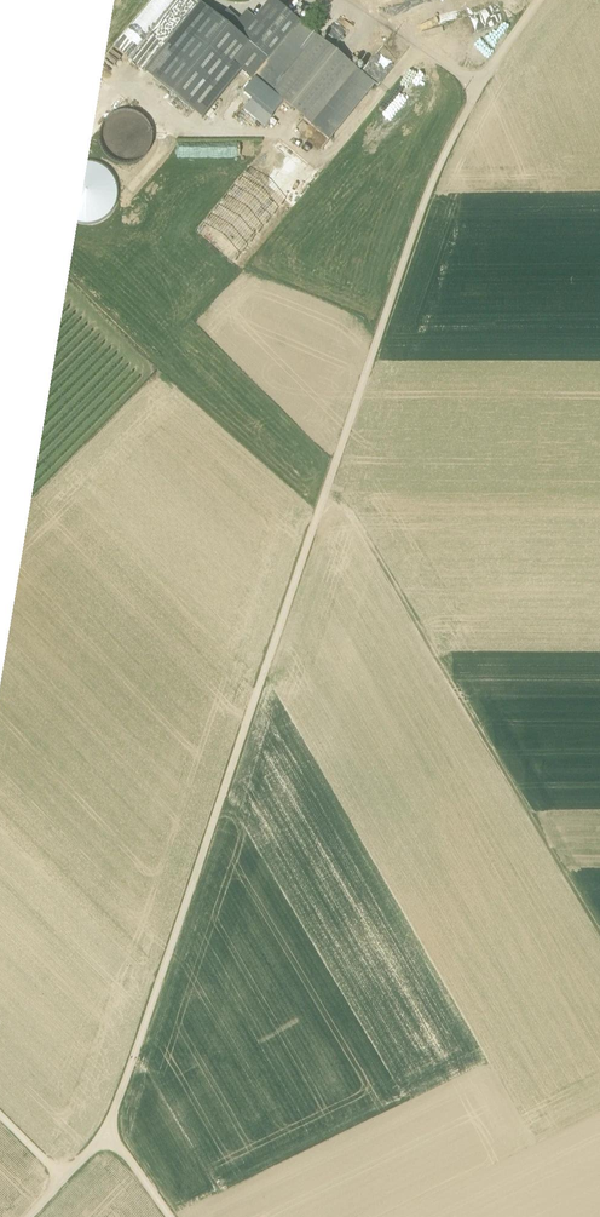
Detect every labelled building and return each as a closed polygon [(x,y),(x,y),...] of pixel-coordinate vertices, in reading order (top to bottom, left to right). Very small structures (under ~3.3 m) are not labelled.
[(121,5),(129,13),(135,6),(137,8),(146,0),(126,0),(121,5)] [(330,140),(376,83),(357,68),(274,0),(271,0),(241,36),(200,3),(144,71),(202,118),(204,118),(243,70),(254,78),(250,84),(261,93),(266,88),(268,90),(260,99),(265,103),(273,94),(330,140)] [(253,97),(245,106),(266,125),(274,116),(253,97)]
